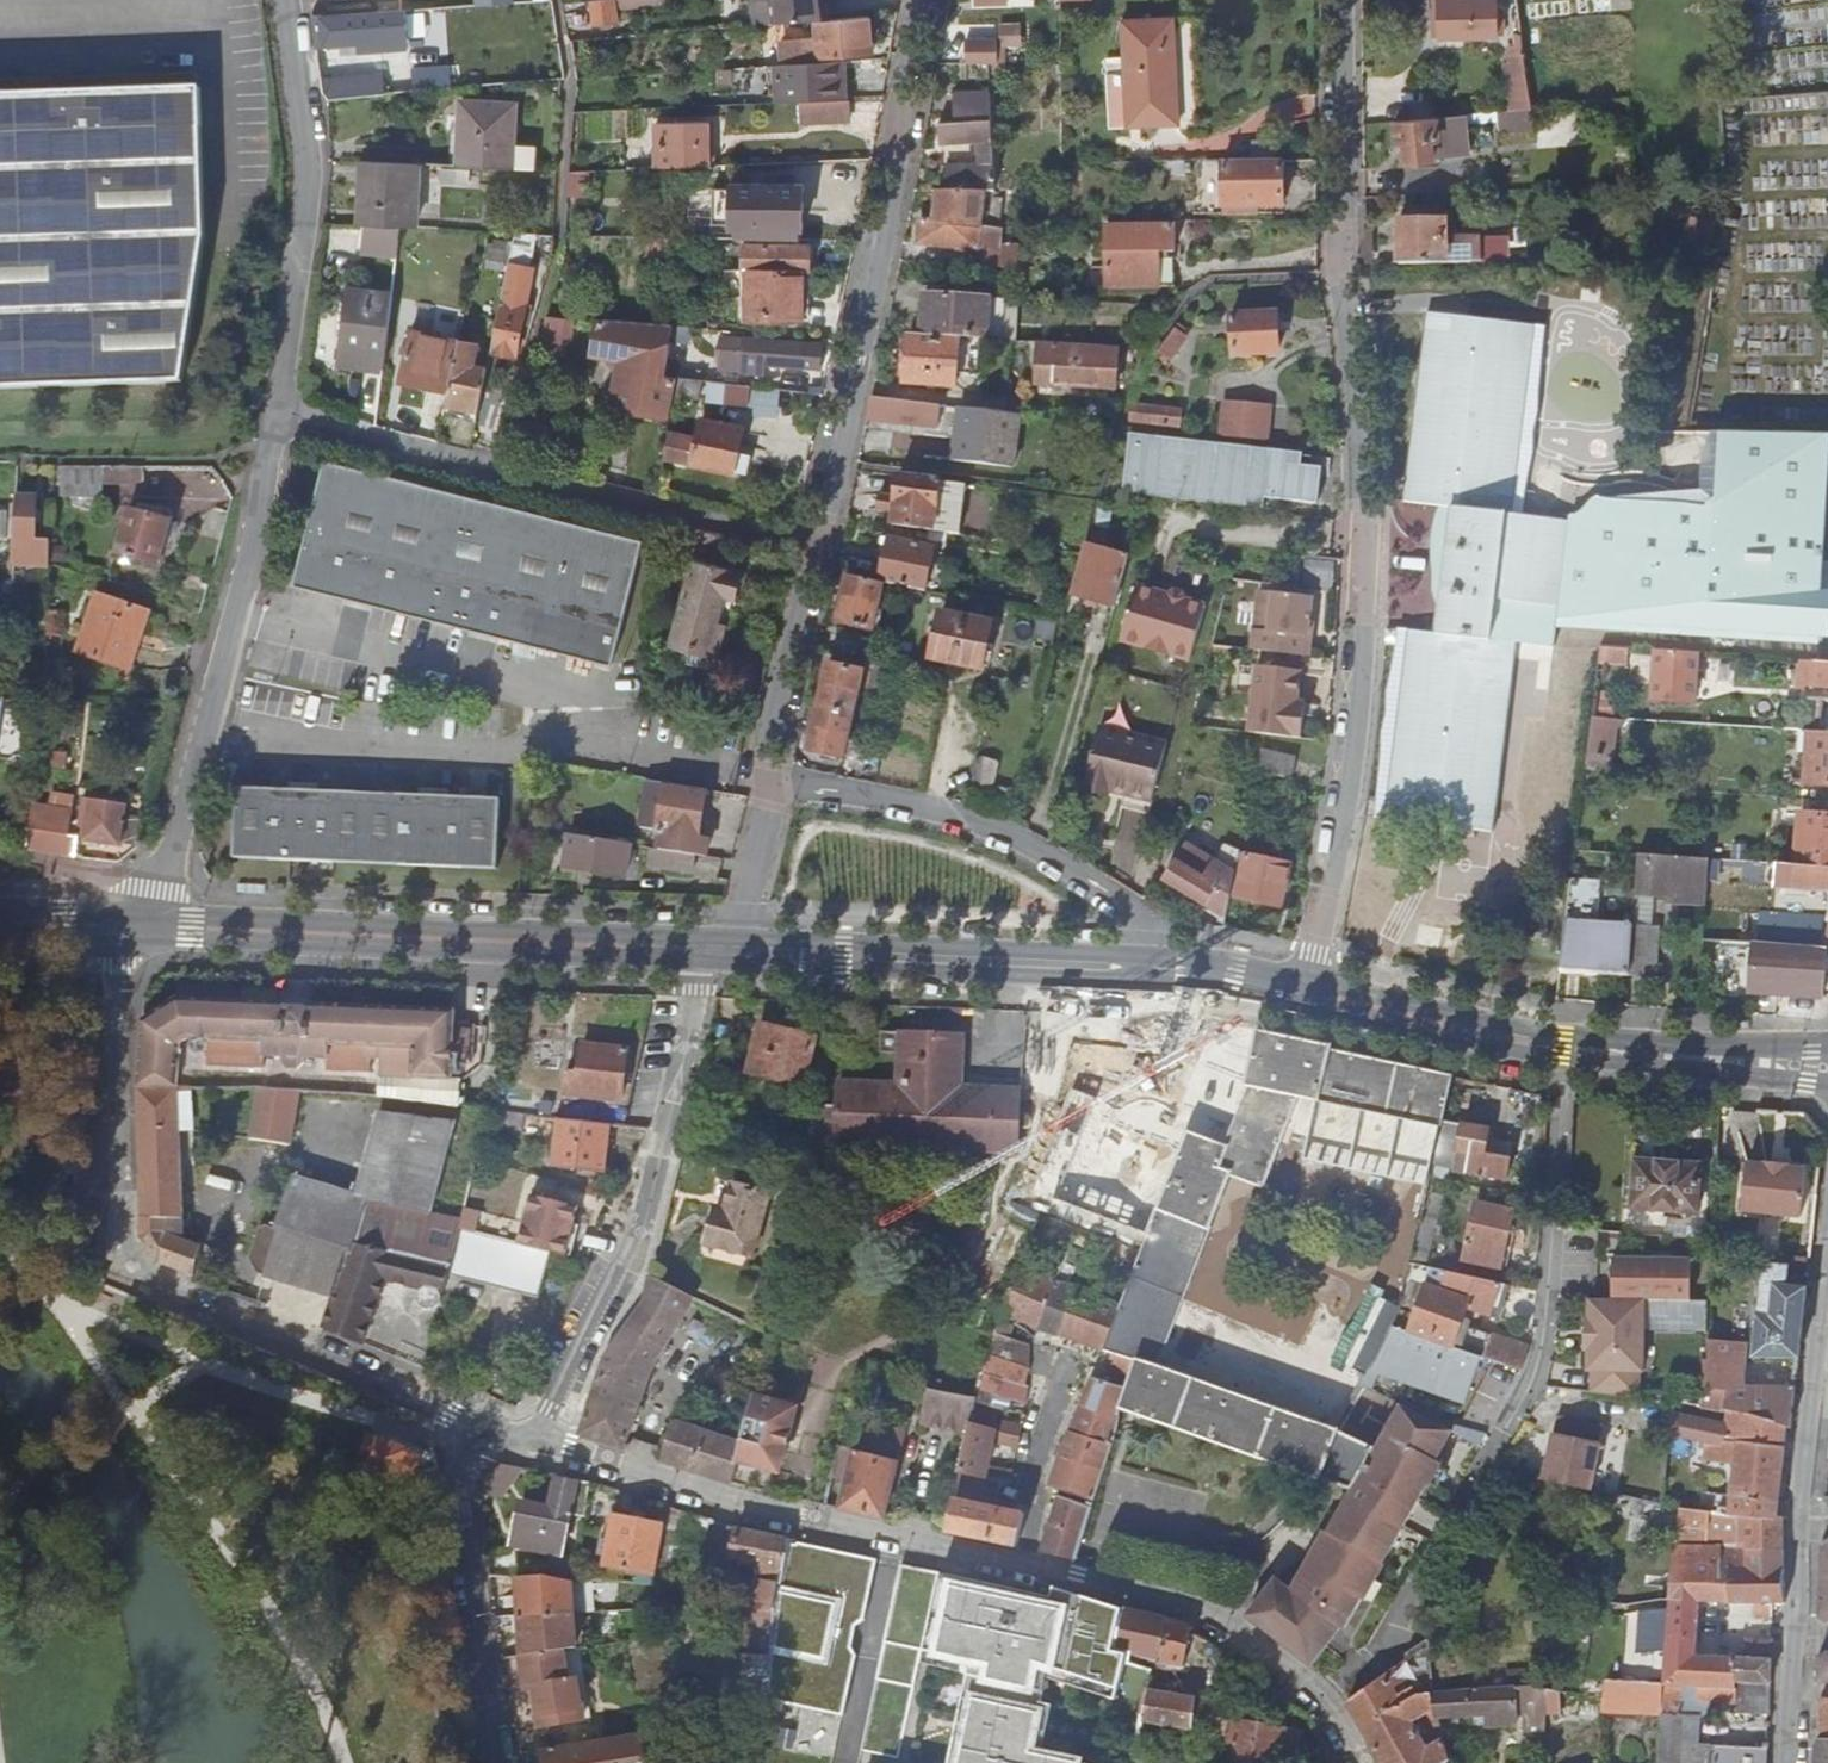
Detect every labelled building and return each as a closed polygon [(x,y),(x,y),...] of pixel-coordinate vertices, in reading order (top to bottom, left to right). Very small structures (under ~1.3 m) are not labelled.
[(830,23),(828,0),(760,0),(760,5),(773,3),(775,27),(819,24),(824,24),(830,23)] [(1443,38),(1507,36),(1506,10),(1499,10),(1499,0),(1435,0),(1435,1),(1442,1),(1443,38)] [(595,5),(598,28),(622,24),(618,1),(595,5)] [(1436,38),(1443,38),(1442,1),(1435,1),(1436,38)] [(384,15),(386,41),(400,41),(399,12),(384,13),(384,15)] [(386,43),(386,41),(384,15),(327,18),(323,20),(317,20),(321,48),(386,43)] [(824,24),(819,24),(820,39),(785,43),(786,59),(821,55),(821,59),(857,56),(856,48),(874,47),(872,19),(830,23),(824,24)] [(1010,59),(1010,44),(1026,44),(1025,19),(965,21),(967,61),(1010,59)] [(1114,129),(1182,126),(1176,21),(1125,24),(1127,60),(1111,61),(1114,129)] [(1518,77),(1530,75),(1528,55),(1515,57),(1518,77)] [(841,102),(840,64),(787,68),(789,104),(841,102)] [(328,101),(397,95),(396,87),(390,88),(389,75),(370,77),(370,78),(337,82),(338,83),(326,85),(328,101)] [(1533,91),(1530,75),(1518,77),(1510,79),(1515,112),(1536,110),(1533,91)] [(0,98),(0,390),(187,382),(210,237),(203,88),(0,98)] [(963,123),(994,121),(993,94),(961,96),(963,123)] [(822,105),(822,124),(867,122),(866,103),(822,105)] [(460,168),(537,171),(538,149),(515,148),(517,106),(463,104),(460,168)] [(1467,116),(1400,123),(1401,143),(1409,143),(1411,164),(1436,161),(1434,138),(1442,137),(1444,157),(1471,154),(1467,116)] [(995,121),(994,121),(963,123),(942,125),(944,146),(981,144),(983,169),(949,168),(949,193),(986,194),(997,195),(997,180),(998,180),(995,121)] [(659,170),(709,168),(708,123),(657,125),(659,170)] [(709,168),(716,168),(714,123),(708,123),(709,168)] [(1284,162),(1224,163),(1225,207),(1284,206),(1284,162)] [(414,166),(365,165),(363,226),(412,227),(414,166)] [(467,172),(439,170),(439,184),(466,185),(467,172)] [(802,241),(804,241),(804,230),(808,230),(808,187),(735,187),(735,231),(772,231),(772,241),(802,241)] [(949,193),(941,193),(938,225),(924,223),(922,244),(993,252),(991,268),(1018,271),(1020,255),(1001,253),(1004,231),(983,229),(986,194),(949,193)] [(1109,223),(1102,223),(1102,231),(1109,231),(1109,289),(1175,289),(1175,228),(1109,229),(1109,223)] [(1430,266),(1480,265),(1479,240),(1448,240),(1447,223),(1400,224),(1401,267),(1430,266)] [(687,239),(716,240),(716,226),(687,226),(687,239)] [(556,238),(518,235),(512,264),(536,270),(537,266),(553,269),(556,257),(556,238)] [(1480,265),(1510,265),(1509,239),(1479,240),(1480,265)] [(813,246),(802,246),(748,246),(748,272),(751,272),(750,321),(806,322),(806,271),(814,271),(814,246),(813,246)] [(498,338),(522,343),(526,324),(531,325),(531,322),(532,322),(535,306),(530,304),(536,270),(512,264),(498,338)] [(347,365),(389,370),(398,295),(356,289),(347,365)] [(926,297),(924,337),(961,339),(986,341),(989,342),(992,301),(926,297)] [(1495,832),(1517,642),(1554,646),(1556,627),(1607,632),(1819,643),(1827,637),(1827,590),(1822,591),(1827,505),(1827,435),(1707,431),(1701,490),(1614,498),(1599,496),(1587,501),(1582,509),(1572,513),(1571,525),(1515,518),(1538,328),(1428,314),(1404,505),(1455,511),(1440,635),(1412,632),(1389,819),(1495,832)] [(575,319),(550,316),(542,345),(560,351),(573,339),(575,319)] [(1235,318),(1237,357),(1281,355),(1280,317),(1235,318)] [(672,376),(677,342),(679,327),(600,321),(595,356),(612,357),(611,364),(616,369),(621,370),(616,406),(673,417),(682,378),(672,376)] [(706,330),(713,330),(714,322),(707,321),(706,330)] [(679,327),(677,342),(689,343),(695,339),(696,329),(679,327)] [(1180,327),(1163,353),(1174,361),(1188,339),(1183,336),(1186,331),(1180,327)] [(428,334),(418,383),(452,390),(462,341),(428,334)] [(959,376),(961,339),(924,337),(912,336),(908,385),(958,388),(959,376)] [(767,363),(825,367),(826,346),(750,341),(750,338),(724,337),(722,368),(766,371),(767,363)] [(519,355),(522,343),(498,338),(496,350),(519,355)] [(961,339),(959,376),(984,377),(986,341),(961,339)] [(481,344),(463,341),(449,414),(481,421),(492,367),(477,364),(481,344)] [(1122,351),(1043,345),(1041,386),(1044,386),(1115,391),(1119,392),(1122,351)] [(710,398),(753,404),(755,386),(682,378),(680,394),(704,399),(706,389),(711,390),(710,398)] [(755,386),(753,404),(751,417),(796,422),(799,392),(755,386)] [(937,428),(940,407),(876,399),(866,398),(861,398),(858,419),(937,428)] [(1223,439),(1269,443),(1272,410),(1227,406),(1223,439)] [(1134,407),(1133,424),(1182,427),(1184,411),(1134,407)] [(1019,417),(959,410),(956,430),(962,430),(958,461),(1013,467),(1019,417)] [(672,435),(667,458),(749,475),(753,456),(741,454),(747,428),(706,420),(702,441),(672,435)] [(333,460),(301,586),(620,666),(651,539),(333,460)] [(105,465),(63,464),(62,499),(105,499),(105,465)] [(897,526),(964,536),(970,485),(903,477),(900,500),(883,498),(881,512),(898,514),(897,526)] [(17,501),(38,502),(38,495),(17,494),(17,501)] [(38,539),(38,502),(17,501),(15,578),(36,579),(37,562),(53,562),(53,540),(38,539)] [(121,554),(160,566),(172,523),(133,511),(121,554)] [(895,540),(886,581),(928,590),(937,549),(895,540)] [(1075,597),(1117,609),(1131,560),(1089,548),(1075,597)] [(700,561),(678,641),(723,653),(731,625),(722,623),(730,597),(740,600),(748,574),(700,561)] [(886,584),(851,576),(841,623),(876,630),(886,584)] [(1176,653),(1174,658),(1193,664),(1209,609),(1190,604),(1186,596),(1177,594),(1170,597),(1140,589),(1124,644),(1149,650),(1150,645),(1176,653)] [(1260,595),(1257,633),(1271,635),(1275,596),(1260,595)] [(1315,601),(1275,596),(1271,635),(1257,633),(1255,654),(1284,657),(1313,660),(1314,639),(1312,639),(1313,625),(1315,601)] [(154,612),(100,597),(83,654),(137,670),(154,612)] [(945,614),(935,661),(984,672),(994,625),(945,614)] [(1149,650),(1174,658),(1176,653),(1150,645),(1149,650)] [(1701,656),(1661,654),(1658,702),(1699,704),(1701,656)] [(1561,845),(1584,663),(1541,657),(1518,840),(1561,845)] [(1810,672),(1817,673),(1816,690),(1827,690),(1827,663),(1810,662),(1810,672)] [(822,710),(857,717),(860,704),(864,705),(867,691),(863,690),(867,674),(832,666),(822,710)] [(1304,674),(1259,668),(1250,736),(1304,743),(1307,719),(1298,718),(1300,705),(1304,674)] [(1809,689),(1816,690),(1817,673),(1810,672),(1809,689)] [(871,695),(891,697),(894,678),(873,675),(871,695)] [(22,757),(32,703),(0,698),(0,753),(22,757)] [(1298,718),(1307,719),(1308,707),(1300,705),(1298,718)] [(857,717),(822,710),(812,752),(847,760),(850,747),(854,747),(857,733),(854,732),(857,717)] [(1616,758),(1621,720),(1595,719),(1590,756),(1616,758)] [(1124,804),(1153,811),(1170,745),(1101,729),(1087,788),(1112,795),(1114,786),(1128,789),(1126,798),(1124,804)] [(1818,733),(1816,764),(1811,763),(1810,785),(1827,786),(1827,734),(1818,733)] [(1263,753),(1259,772),(1293,780),(1297,760),(1263,753)] [(663,850),(669,851),(700,856),(710,858),(713,839),(704,838),(711,791),(651,782),(647,809),(666,812),(662,833),(665,833),(663,850)] [(1112,795),(1126,798),(1128,789),(1114,786),(1112,795)] [(243,788),(240,858),(502,869),(505,798),(243,788)] [(87,838),(87,840),(122,846),(128,811),(135,812),(136,804),(130,802),(130,804),(92,798),(88,820),(90,821),(87,838)] [(1152,817),(1153,811),(1124,804),(1123,810),(1152,817)] [(643,829),(662,833),(666,812),(647,809),(643,829)] [(1827,868),(1827,818),(1804,816),(1801,866),(1827,868)] [(30,850),(76,856),(80,836),(33,829),(30,850)] [(634,845),(573,835),(567,873),(594,877),(594,872),(629,878),(634,845)] [(76,856),(84,858),(87,840),(87,838),(80,836),(76,856)] [(1228,920),(1232,899),(1241,858),(1242,853),(1226,848),(1218,865),(1187,846),(1166,882),(1228,920)] [(700,856),(669,851),(667,866),(697,871),(700,856)] [(1652,858),(1640,856),(1638,875),(1652,876),(1651,885),(1709,889),(1711,862),(1652,858)] [(1232,899),(1239,900),(1247,860),(1241,858),(1232,899)] [(1247,860),(1239,900),(1283,909),(1291,868),(1247,860)] [(1801,866),(1785,865),(1784,876),(1792,877),(1791,890),(1827,893),(1827,868),(1801,866)] [(1563,972),(1631,977),(1635,927),(1600,925),(1604,883),(1574,882),(1563,972)] [(1771,945),(1821,948),(1827,923),(1772,919),(1771,945)] [(1635,927),(1631,977),(1658,978),(1661,929),(1635,927)] [(1760,944),(1757,986),(1780,988),(1779,993),(1826,997),(1827,971),(1827,949),(1824,948),(1821,948),(1771,945),(1760,944)] [(181,1090),(182,1090),(185,1049),(193,1043),(268,1047),(267,1060),(286,1061),(286,1067),(291,1073),(303,1073),(308,1068),(308,1062),(332,1063),(333,1049),(384,1051),(382,1081),(455,1084),(456,1067),(475,1068),(477,1030),(458,1029),(458,1014),(371,1011),(364,1017),(352,1017),(344,1009),(312,1007),(306,1014),(293,1014),(287,1006),(256,1005),(249,1012),(236,1011),(229,1004),(181,1001),(146,1024),(141,1091),(181,1090)] [(765,1026),(752,1074),(807,1087),(819,1039),(765,1026)] [(1425,1155),(1439,1159),(1447,1123),(1458,1077),(1332,1050),(1333,1047),(1260,1032),(1251,1089),(1248,1087),(1227,1147),(1190,1134),(1146,1253),(1143,1261),(1125,1308),(1107,1354),(1116,1357),(1137,1364),(1132,1379),(1130,1389),(1123,1412),(1354,1492),(1377,1451),(1340,1433),(1340,1432),(1161,1369),(1232,1177),(1266,1191),(1301,1098),(1432,1126),(1425,1155)] [(849,1160),(849,1146),(1021,1154),(1024,1093),(965,1091),(967,1038),(885,1035),(884,1056),(904,1057),(903,1088),(844,1085),(843,1109),(819,1108),(815,1182),(840,1183),(841,1160),(849,1160)] [(568,1096),(626,1103),(632,1051),(587,1045),(584,1066),(578,1065),(577,1073),(571,1072),(568,1096)] [(1044,1135),(1083,1151),(1107,1091),(1068,1076),(1044,1135)] [(1115,1076),(1113,1091),(1140,1096),(1142,1080),(1115,1076)] [(184,1221),(181,1090),(141,1091),(145,1236),(161,1262),(195,1276),(201,1247),(190,1243),(192,1232),(171,1230),(173,1220),(184,1221)] [(302,1092),(261,1090),(253,1140),(292,1147),(302,1092)] [(1127,1113),(1131,1103),(1112,1099),(1108,1109),(1127,1113)] [(356,1245),(360,1247),(402,1262),(403,1258),(454,1267),(464,1230),(466,1221),(434,1213),(454,1122),(379,1114),(354,1194),(294,1177),(281,1228),(264,1224),(254,1260),(259,1274),(334,1294),(349,1249),(353,1251),(356,1245)] [(542,1118),(508,1114),(506,1134),(540,1138),(542,1118)] [(614,1125),(566,1120),(562,1167),(610,1170),(614,1125)] [(1502,1181),(1506,1159),(1480,1155),(1482,1140),(1484,1130),(1447,1123),(1439,1159),(1435,1179),(1443,1181),(1446,1168),(1452,1170),(1451,1171),(1502,1181)] [(1480,1155),(1506,1159),(1509,1144),(1482,1140),(1480,1155)] [(1019,1200),(1058,1216),(1081,1155),(1042,1141),(1019,1200)] [(55,1173),(73,1175),(74,1158),(57,1156),(55,1173)] [(1769,1158),(1768,1167),(1749,1165),(1744,1213),(1803,1219),(1807,1171),(1790,1169),(1791,1160),(1769,1158)] [(1638,1162),(1634,1211),(1700,1216),(1703,1167),(1638,1162)] [(709,1245),(755,1258),(772,1196),(735,1185),(727,1212),(719,1210),(709,1245)] [(554,1253),(568,1256),(580,1208),(535,1197),(523,1245),(554,1253)] [(1415,1265),(1428,1267),(1442,1207),(1429,1204),(1415,1265)] [(1467,1260),(1504,1269),(1517,1213),(1481,1204),(1467,1260)] [(74,1268),(106,1281),(110,1210),(93,1208),(77,1205),(74,1268)] [(542,1299),(554,1253),(523,1245),(467,1231),(455,1276),(542,1299)] [(1627,1235),(1615,1233),(1614,1240),(1627,1241),(1627,1235)] [(1121,1253),(1143,1261),(1146,1253),(1124,1245),(1121,1253)] [(1098,1247),(1089,1270),(1107,1277),(1116,1254),(1098,1247)] [(1074,1249),(1066,1271),(1075,1275),(1084,1252),(1074,1249)] [(1647,1302),(1694,1303),(1695,1261),(1616,1260),(1615,1302),(1647,1302)] [(1502,1285),(1428,1267),(1415,1265),(1404,1310),(1395,1326),(1483,1357),(1524,1372),(1530,1348),(1463,1323),(1467,1314),(1486,1322),(1489,1314),(1502,1319),(1508,1301),(1498,1298),(1502,1285)] [(1753,1286),(1763,1287),(1766,1266),(1755,1265),(1753,1286)] [(1790,1268),(1766,1266),(1763,1287),(1756,1359),(1802,1358),(1809,1288),(1789,1286),(1790,1268)] [(1016,1320),(1043,1329),(1060,1287),(1020,1272),(1004,1315),(1016,1320)] [(584,1436),(626,1450),(627,1446),(630,1446),(632,1442),(629,1441),(652,1378),(697,1302),(653,1282),(647,1305),(609,1361),(584,1436)] [(1043,1329),(1063,1336),(1081,1291),(1060,1285),(1060,1287),(1043,1329)] [(1075,1343),(1107,1354),(1125,1308),(1081,1291),(1063,1336),(1075,1343)] [(1593,1301),(1592,1322),(1594,1322),(1593,1352),(1591,1352),(1591,1372),(1594,1372),(1594,1393),(1644,1399),(1645,1374),(1648,1374),(1647,1302),(1615,1302),(1593,1301)] [(1373,1370),(1395,1326),(1404,1310),(1390,1302),(1355,1370),(1370,1377),(1373,1370)] [(1788,1427),(1788,1428),(1795,1429),(1798,1390),(1743,1388),(1748,1343),(1729,1343),(1729,1323),(1718,1323),(1718,1315),(1711,1315),(1710,1362),(1708,1362),(1707,1386),(1733,1389),(1732,1400),(1729,1400),(1728,1410),(1788,1427)] [(996,1336),(1010,1340),(1014,1327),(1001,1323),(996,1336)] [(1395,1326),(1373,1370),(1467,1404),(1483,1357),(1395,1326)] [(990,1357),(1030,1370),(1029,1346),(1010,1340),(996,1336),(990,1357)] [(984,1373),(1025,1386),(1030,1371),(1030,1370),(990,1357),(984,1373)] [(1111,1371),(1132,1379),(1137,1364),(1116,1357),(1111,1371)] [(1030,1388),(1025,1386),(984,1373),(982,1381),(980,1391),(1012,1400),(1027,1405),(1030,1388)] [(1122,1418),(1123,1412),(1130,1389),(1095,1378),(1083,1406),(1122,1418)] [(974,1415),(977,1403),(978,1401),(942,1394),(943,1384),(931,1382),(925,1426),(970,1436),(973,1424),(974,1415)] [(1740,1444),(1785,1449),(1788,1428),(1788,1427),(1728,1410),(1729,1400),(1732,1400),(1733,1389),(1707,1386),(1705,1386),(1705,1403),(1710,1406),(1719,1409),(1719,1433),(1677,1420),(1675,1436),(1702,1443),(1723,1446),(1723,1443),(1740,1444)] [(1009,1413),(1012,1400),(980,1391),(978,1401),(977,1403),(1001,1410),(1009,1413)] [(744,1446),(740,1463),(781,1474),(798,1408),(756,1398),(744,1446)] [(1072,1432),(1114,1445),(1120,1426),(1122,1418),(1083,1406),(1072,1432)] [(1419,1482),(1431,1489),(1433,1489),(1446,1466),(1440,1462),(1456,1435),(1405,1407),(1377,1451),(1354,1492),(1353,1497),(1335,1537),(1330,1534),(1304,1581),(1310,1585),(1302,1598),(1281,1581),(1252,1619),(1307,1661),(1321,1642),(1348,1605),(1359,1610),(1364,1600),(1368,1602),(1388,1566),(1387,1565),(1424,1501),(1412,1495),(1419,1482)] [(974,1415),(973,1424),(997,1430),(998,1421),(974,1415)] [(1549,1480),(1595,1491),(1610,1428),(1563,1417),(1549,1480)] [(1007,1423),(999,1421),(998,1421),(997,1430),(973,1424),(970,1436),(964,1466),(962,1474),(962,1475),(983,1479),(1001,1484),(1012,1486),(1014,1476),(990,1472),(994,1444),(1019,1448),(1023,1428),(1007,1423)] [(734,1485),(740,1463),(744,1446),(678,1423),(664,1463),(734,1487),(734,1485)] [(907,1432),(865,1423),(858,1452),(843,1449),(839,1464),(854,1467),(844,1510),(887,1520),(907,1432)] [(1090,1478),(1104,1481),(1114,1445),(1072,1432),(1060,1459),(1093,1468),(1090,1478)] [(384,1443),(384,1444),(370,1438),(360,1460),(375,1466),(374,1468),(375,1469),(373,1475),(380,1479),(382,1472),(398,1478),(399,1476),(413,1482),(422,1461),(408,1454),(409,1453),(384,1443)] [(1779,1519),(1779,1517),(1785,1449),(1740,1444),(1736,1496),(1706,1494),(1705,1513),(1744,1516),(1779,1519)] [(1098,1502),(1104,1481),(1090,1478),(1093,1468),(1060,1459),(1059,1463),(1053,1489),(1063,1492),(1098,1502)] [(955,1473),(962,1474),(964,1466),(956,1465),(955,1473)] [(980,1492),(983,1479),(962,1475),(954,1516),(950,1532),(950,1534),(1020,1548),(1027,1515),(997,1509),(983,1506),(986,1493),(980,1492)] [(574,1513),(588,1515),(593,1480),(581,1478),(580,1483),(560,1479),(554,1509),(524,1502),(515,1543),(565,1554),(574,1513)] [(983,1506),(997,1509),(1001,1484),(983,1479),(980,1492),(986,1493),(983,1506)] [(1412,1495),(1424,1501),(1431,1489),(1419,1482),(1412,1495)] [(1061,1498),(1058,1508),(1054,1519),(1053,1522),(1046,1551),(1081,1560),(1081,1558),(1096,1508),(1061,1498)] [(1049,1518),(1054,1519),(1058,1508),(1052,1506),(1049,1518)] [(939,1530),(950,1532),(954,1516),(930,1511),(928,1519),(935,1520),(938,1524),(939,1530)] [(1683,1547),(1701,1548),(1704,1513),(1685,1512),(1683,1546),(1683,1547)] [(1744,1551),(1788,1550),(1787,1517),(1779,1517),(1779,1519),(1744,1516),(1744,1551)] [(607,1565),(658,1575),(667,1527),(616,1517),(612,1536),(606,1534),(602,1555),(608,1556),(607,1565)] [(690,1628),(690,1630),(680,1690),(680,1691),(770,1700),(776,1626),(776,1625),(782,1593),(785,1569),(792,1541),(741,1529),(735,1560),(768,1568),(762,1608),(747,1607),(744,1655),(699,1652),(703,1631),(690,1628)] [(878,1560),(792,1541),(785,1569),(782,1593),(776,1625),(770,1700),(849,1717),(860,1658),(856,1648),(860,1628),(867,1621),(878,1560)] [(1739,1683),(1775,1684),(1777,1642),(1753,1640),(1752,1660),(1701,1658),(1702,1604),(1761,1605),(1761,1619),(1778,1619),(1778,1605),(1788,1605),(1788,1550),(1744,1551),(1725,1551),(1724,1549),(1701,1548),(1683,1547),(1683,1546),(1676,1546),(1668,1685),(1739,1688),(1739,1683)] [(578,1579),(585,1580),(589,1557),(582,1555),(578,1579)] [(1055,1598),(939,1573),(923,1648),(975,1660),(967,1696),(979,1699),(971,1736),(959,1733),(953,1762),(1078,1762),(1035,1754),(1048,1692),(1035,1689),(1041,1662),(1124,1689),(1129,1655),(1130,1653),(1116,1647),(1125,1609),(1057,1587),(1055,1598)] [(519,1616),(550,1615),(543,1577),(514,1577),(514,1579),(519,1616)] [(585,1584),(564,1586),(565,1603),(588,1603),(585,1584)] [(1321,1642),(1330,1648),(1344,1629),(1348,1631),(1359,1610),(1348,1605),(1321,1642)] [(1130,1653),(1129,1655),(1185,1668),(1191,1633),(1192,1627),(1125,1609),(1116,1647),(1130,1653)] [(565,1649),(578,1647),(573,1613),(550,1615),(519,1616),(525,1656),(565,1649)] [(1439,1711),(1437,1694),(1432,1642),(1428,1641),(1428,1643),(1411,1656),(1416,1695),(1420,1696),(1404,1706),(1393,1689),(1399,1689),(1404,1685),(1406,1680),(1401,1669),(1350,1704),(1384,1762),(1451,1762),(1453,1762),(1446,1742),(1442,1745),(1437,1748),(1434,1757),(1421,1737),(1426,1734),(1422,1728),(1418,1731),(1410,1718),(1424,1719),(1431,1715),(1439,1711)] [(1307,1661),(1315,1668),(1330,1648),(1321,1642),(1307,1661)] [(580,1678),(587,1718),(595,1716),(582,1647),(578,1647),(565,1649),(571,1680),(580,1678)] [(571,1680),(565,1649),(525,1656),(524,1656),(529,1689),(536,1687),(544,1727),(587,1718),(580,1678),(571,1680)] [(1775,1684),(1739,1683),(1739,1688),(1668,1685),(1667,1685),(1665,1717),(1662,1762),(1701,1762),(1704,1702),(1739,1704),(1739,1712),(1774,1713),(1775,1684)] [(1605,1712),(1665,1717),(1667,1685),(1612,1684),(1606,1700),(1605,1712)] [(1229,1721),(1232,1705),(1172,1695),(1173,1688),(1168,1687),(1166,1694),(1151,1691),(1139,1762),(1164,1762),(1167,1745),(1181,1747),(1184,1730),(1227,1736),(1229,1721)] [(1518,1717),(1549,1716),(1551,1691),(1544,1690),(1544,1687),(1437,1694),(1439,1711),(1441,1720),(1488,1719),(1488,1727),(1518,1726),(1518,1717)] [(662,1711),(677,1708),(680,1691),(680,1690),(659,1694),(662,1711)] [(1549,1716),(1564,1714),(1565,1693),(1551,1691),(1549,1716)] [(1564,1714),(1605,1712),(1606,1700),(1565,1693),(1564,1714)] [(1823,1701),(1824,1741),(1818,1748),(1818,1762),(1827,1762),(1827,1701),(1823,1701)] [(1442,1745),(1446,1742),(1441,1720),(1439,1711),(1431,1715),(1442,1745)] [(1229,1721),(1227,1736),(1222,1762),(1278,1762),(1279,1758),(1289,1760),(1297,1761),(1302,1734),(1229,1721)] [(646,1733),(543,1750),(545,1762),(652,1762),(646,1733)] [(1773,1748),(1716,1745),(1715,1762),(1772,1762),(1773,1748)] [(1330,1752),(1326,1762),(1335,1762),(1330,1752)]
